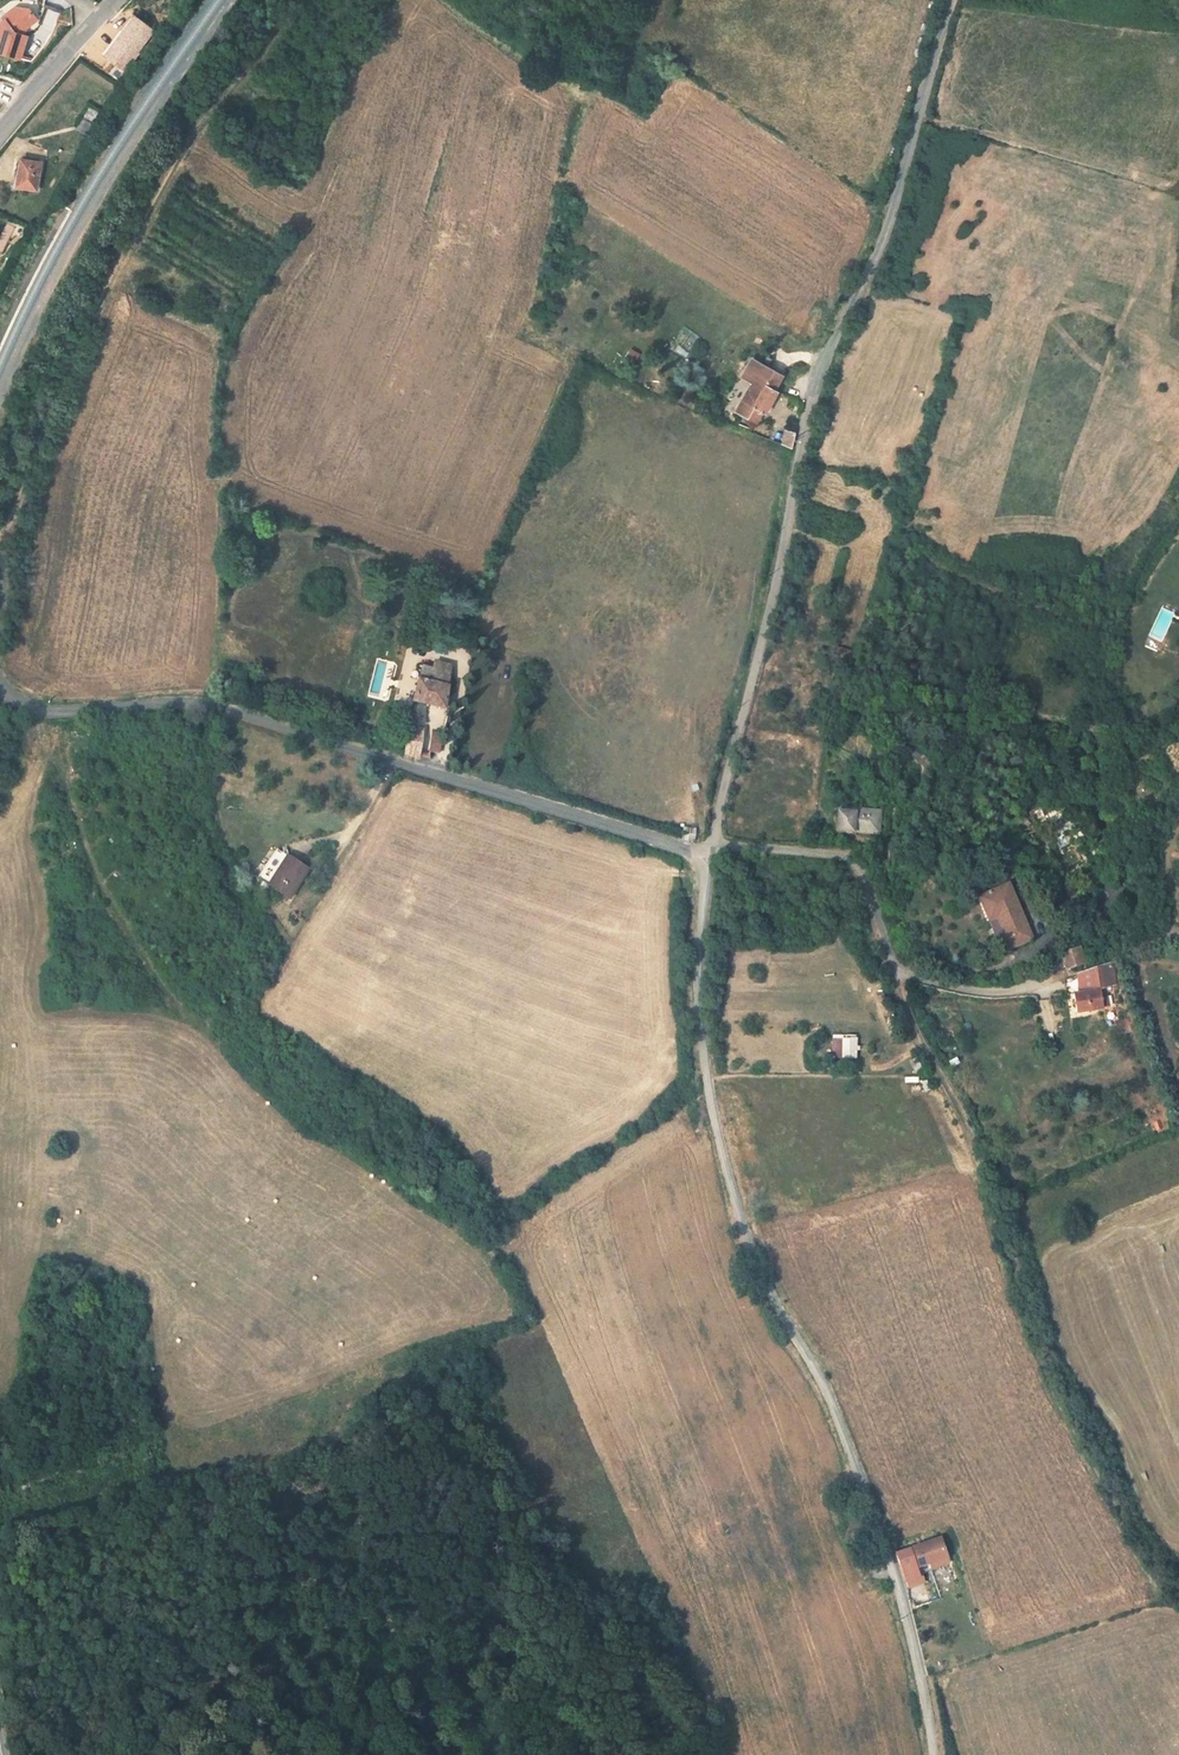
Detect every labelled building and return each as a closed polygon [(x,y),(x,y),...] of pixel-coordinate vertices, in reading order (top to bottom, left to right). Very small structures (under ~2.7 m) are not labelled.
[(12,38),(8,37),(2,54),(30,63),(38,40),(33,38),(35,31),(48,25),(44,14),(40,12),(30,10),(16,18),(19,25),(14,29),(12,38)] [(125,69),(154,32),(133,15),(104,52),(125,69)] [(45,167),(25,166),(21,193),(41,195),(45,167)] [(760,373),(753,369),(743,386),(750,390),(760,373)] [(750,390),(733,418),(754,431),(762,419),(765,421),(777,399),(774,397),(782,383),(774,378),(772,381),(760,373),(750,390)] [(787,438),(782,453),(792,456),(796,443),(787,438)] [(411,709),(442,716),(443,713),(452,674),(435,669),(434,674),(428,673),(427,676),(414,673),(411,687),(416,689),(411,709)] [(417,767),(424,735),(408,732),(401,765),(413,769),(417,767)] [(430,758),(437,760),(443,742),(436,740),(430,758)] [(883,758),(884,742),(874,741),(873,758),(883,758)] [(877,835),(878,813),(853,812),(852,817),(836,816),(836,834),(877,835)] [(696,830),(684,827),(680,840),(693,843),(696,830)] [(287,859),(266,888),(286,901),(306,873),(287,859)] [(1033,937),(1011,883),(979,894),(987,914),(996,911),(1010,946),(1033,937)] [(1081,964),(1075,948),(1059,954),(1065,970),(1081,964)] [(1112,987),(1110,963),(1098,968),(1101,989),(1112,987)] [(1101,1009),(1099,989),(1096,968),(1077,975),(1079,995),(1071,997),(1074,1014),(1101,1009)] [(850,1051),(839,1051),(839,1071),(850,1070),(850,1051)] [(899,1589),(898,1593),(899,1597),(916,1591),(905,1554),(888,1558),(899,1589)] [(908,1608),(913,1621),(925,1617),(920,1604),(908,1608)]
